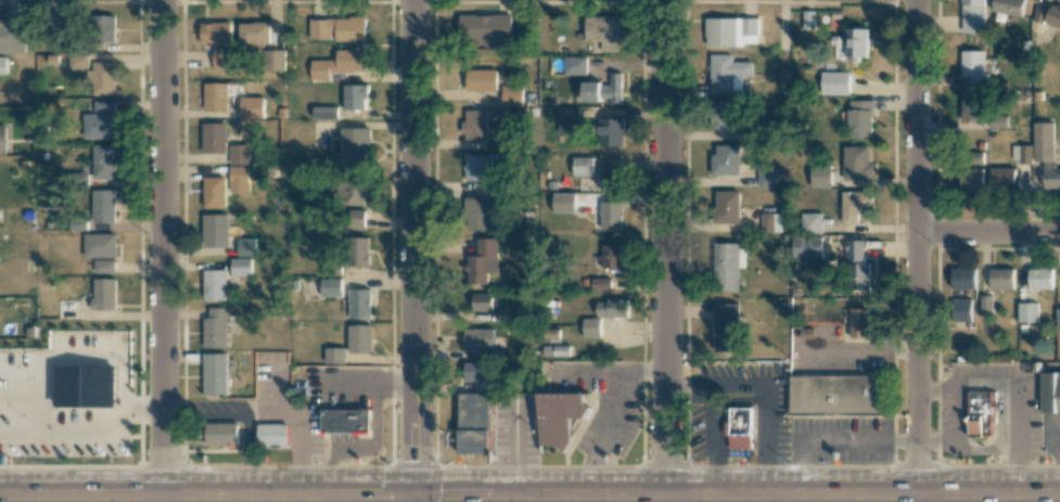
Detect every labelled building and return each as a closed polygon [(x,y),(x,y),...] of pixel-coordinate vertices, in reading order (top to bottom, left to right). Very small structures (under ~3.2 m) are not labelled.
[(962,33),(984,32),(984,0),(961,0),(962,33)] [(1023,16),(1024,0),(995,0),(994,13),(1023,16)] [(1052,4),(1045,23),(1059,28),(1059,7),(1052,4)] [(814,30),(814,11),(802,11),(802,30),(814,30)] [(115,43),(115,16),(94,15),(93,42),(115,43)] [(620,17),(585,17),(586,41),(602,41),(602,52),(621,52),(620,17)] [(310,39),(334,39),(334,41),(365,42),(366,19),(310,18),(310,39)] [(706,18),(706,45),(758,46),(758,19),(706,18)] [(25,19),(0,19),(0,53),(26,53),(25,19)] [(231,23),(201,22),(201,44),(230,45),(231,23)] [(270,23),(240,23),(240,43),(270,44),(270,23)] [(846,56),(867,57),(868,29),(846,28),(846,56)] [(213,71),(230,71),(231,49),(213,48),(213,71)] [(365,49),(336,49),(336,61),(311,60),(311,80),(330,80),(330,72),(364,73),(365,49)] [(285,51),(267,50),(266,71),(285,71),(285,51)] [(984,51),(961,51),(962,76),(971,76),(971,85),(985,84),(984,51)] [(88,69),(87,53),(69,54),(69,69),(88,69)] [(753,62),(733,62),(733,54),(711,55),(711,92),(742,91),(742,77),(753,76),(753,62)] [(586,57),(564,57),(563,74),(586,75),(586,57)] [(91,96),(115,95),(115,62),(93,62),(93,70),(91,70),(91,96)] [(467,91),(496,91),(497,69),(467,69),(467,91)] [(849,72),(821,73),(822,95),(849,94),(849,72)] [(621,103),(621,73),(610,73),(610,85),(604,85),(605,103),(621,103)] [(583,101),(601,101),(601,82),(583,82),(583,101)] [(204,83),(203,110),(227,111),(227,83),(204,83)] [(367,85),(344,86),(345,110),(368,109),(367,85)] [(502,106),(522,106),(522,86),(502,86),(502,106)] [(984,92),(961,93),(962,122),(985,121),(984,92)] [(263,118),(263,97),(240,97),(240,118),(263,118)] [(733,128),(732,100),(712,100),(713,128),(733,128)] [(873,139),(872,100),(848,100),(848,139),(873,139)] [(114,101),(94,101),(94,112),(114,112),(114,101)] [(312,118),(337,119),(337,107),(313,106),(312,118)] [(578,109),(559,109),(559,134),(578,134),(578,109)] [(463,140),(486,140),(487,110),(463,110),(463,140)] [(115,138),(115,115),(83,115),(84,139),(115,138)] [(623,118),(599,118),(599,134),(603,134),(603,146),(623,147),(623,118)] [(1054,169),(1053,122),(1033,122),(1033,161),(1044,161),(1045,190),(1059,189),(1059,169),(1054,169)] [(226,123),(202,123),(201,153),(226,153),(226,123)] [(370,129),(342,128),(341,174),(369,174),(370,129)] [(115,144),(93,145),(93,180),(116,179),(115,144)] [(230,165),(249,165),(249,145),(230,145),(230,165)] [(740,174),(739,145),(712,145),(712,174),(740,174)] [(1032,146),(1012,145),(1012,162),(1031,163),(1032,146)] [(842,146),(843,187),(859,186),(859,181),(874,181),(874,162),(869,163),(869,146),(842,146)] [(983,153),(969,152),(968,163),(983,164),(983,153)] [(486,180),(486,155),(466,155),(465,180),(486,180)] [(593,157),(573,157),(573,176),(593,176),(593,157)] [(830,165),(811,164),(811,183),(829,183),(830,165)] [(230,192),(248,192),(248,166),(230,166),(230,192)] [(1016,188),(1015,167),(990,168),(990,188),(1016,188)] [(984,169),(962,169),(962,190),(984,190),(984,169)] [(600,190),(622,190),(622,172),(601,171),(600,190)] [(225,177),(203,177),(204,208),(225,208),(225,177)] [(369,205),(368,180),(337,181),(337,206),(369,205)] [(116,190),(93,190),(92,223),(115,223),(116,190)] [(739,191),(713,191),(713,224),(740,224),(739,191)] [(874,213),(873,191),(842,192),(842,224),(858,224),(858,214),(874,213)] [(574,192),(553,192),(553,209),(574,209),(574,192)] [(489,199),(462,198),(461,228),(495,229),(495,208),(489,208),(489,199)] [(602,231),(622,231),(622,202),(602,202),(602,231)] [(365,211),(345,210),(344,227),(364,227),(365,211)] [(782,231),(782,213),(762,213),(761,231),(782,231)] [(229,215),(203,214),(202,247),(228,248),(229,215)] [(84,258),(116,258),(116,234),(85,234),(84,258)] [(822,237),(793,236),(792,258),(821,259),(822,237)] [(352,267),(370,266),(369,237),(351,238),(352,267)] [(255,238),(238,239),(238,256),(255,256),(255,238)] [(477,238),(477,256),(469,256),(469,284),(488,284),(488,273),(497,273),(497,239),(477,238)] [(869,290),(869,263),(864,263),(863,241),(847,241),(848,290),(869,290)] [(739,291),(739,268),(745,268),(745,244),(715,245),(716,291),(739,291)] [(622,245),(602,245),(602,270),(622,269),(622,245)] [(251,277),(251,258),(231,259),(232,277),(251,277)] [(115,260),(94,260),(94,273),(115,273),(115,260)] [(975,289),(976,268),(952,268),(952,289),(975,289)] [(1013,289),(1013,268),(990,269),(991,289),(1013,289)] [(1029,270),(1029,290),(1052,289),(1052,269),(1029,270)] [(226,270),(203,270),(203,301),(227,300),(226,270)] [(93,279),(93,311),(116,310),(115,278),(93,279)] [(320,297),(341,296),(341,279),(320,280),(320,297)] [(591,290),(610,290),(610,279),(591,279),(591,290)] [(350,318),(371,318),(370,289),(349,290),(350,318)] [(473,311),(493,311),(493,294),(473,293),(473,311)] [(992,296),(980,296),(980,314),(992,314),(992,296)] [(971,299),(952,299),(952,321),(971,322),(971,299)] [(77,300),(58,300),(58,319),(77,319),(77,300)] [(626,300),(596,300),(596,317),(627,317),(626,300)] [(739,304),(714,303),(713,351),(739,351),(739,304)] [(1018,303),(1018,322),(1038,322),(1037,303),(1018,303)] [(203,307),(202,348),(228,349),(229,308),(203,307)] [(851,339),(869,338),(868,308),(850,309),(851,339)] [(583,338),(600,337),(600,318),(583,319),(583,338)] [(371,325),(348,325),(349,353),(372,353),(371,325)] [(493,349),(494,329),(465,328),(465,348),(493,349)] [(543,356),(570,356),(570,346),(543,346),(543,356)] [(344,348),(324,348),(324,363),(344,363),(344,348)] [(204,395),(228,395),(227,354),(204,354),(204,395)] [(493,382),(493,362),(463,362),(463,382),(493,382)] [(56,409),(55,368),(115,366),(115,408),(56,409)] [(883,374),(791,376),(792,416),(869,414),(884,414),(883,374)] [(1042,374),(1043,414),(1059,414),(1059,374),(1042,374)] [(989,391),(968,391),(969,437),(991,437),(989,391)] [(488,395),(460,395),(460,455),(488,455),(488,395)] [(540,395),(588,395),(588,420),(572,420),(572,438),(562,451),(540,443),(540,395)] [(752,404),(730,403),(729,449),(751,450),(752,404)] [(370,410),(321,410),(321,435),(371,434),(370,410)] [(238,423),(207,423),(206,445),(238,445),(238,423)] [(288,424),(258,424),(258,447),(289,446),(288,424)]
